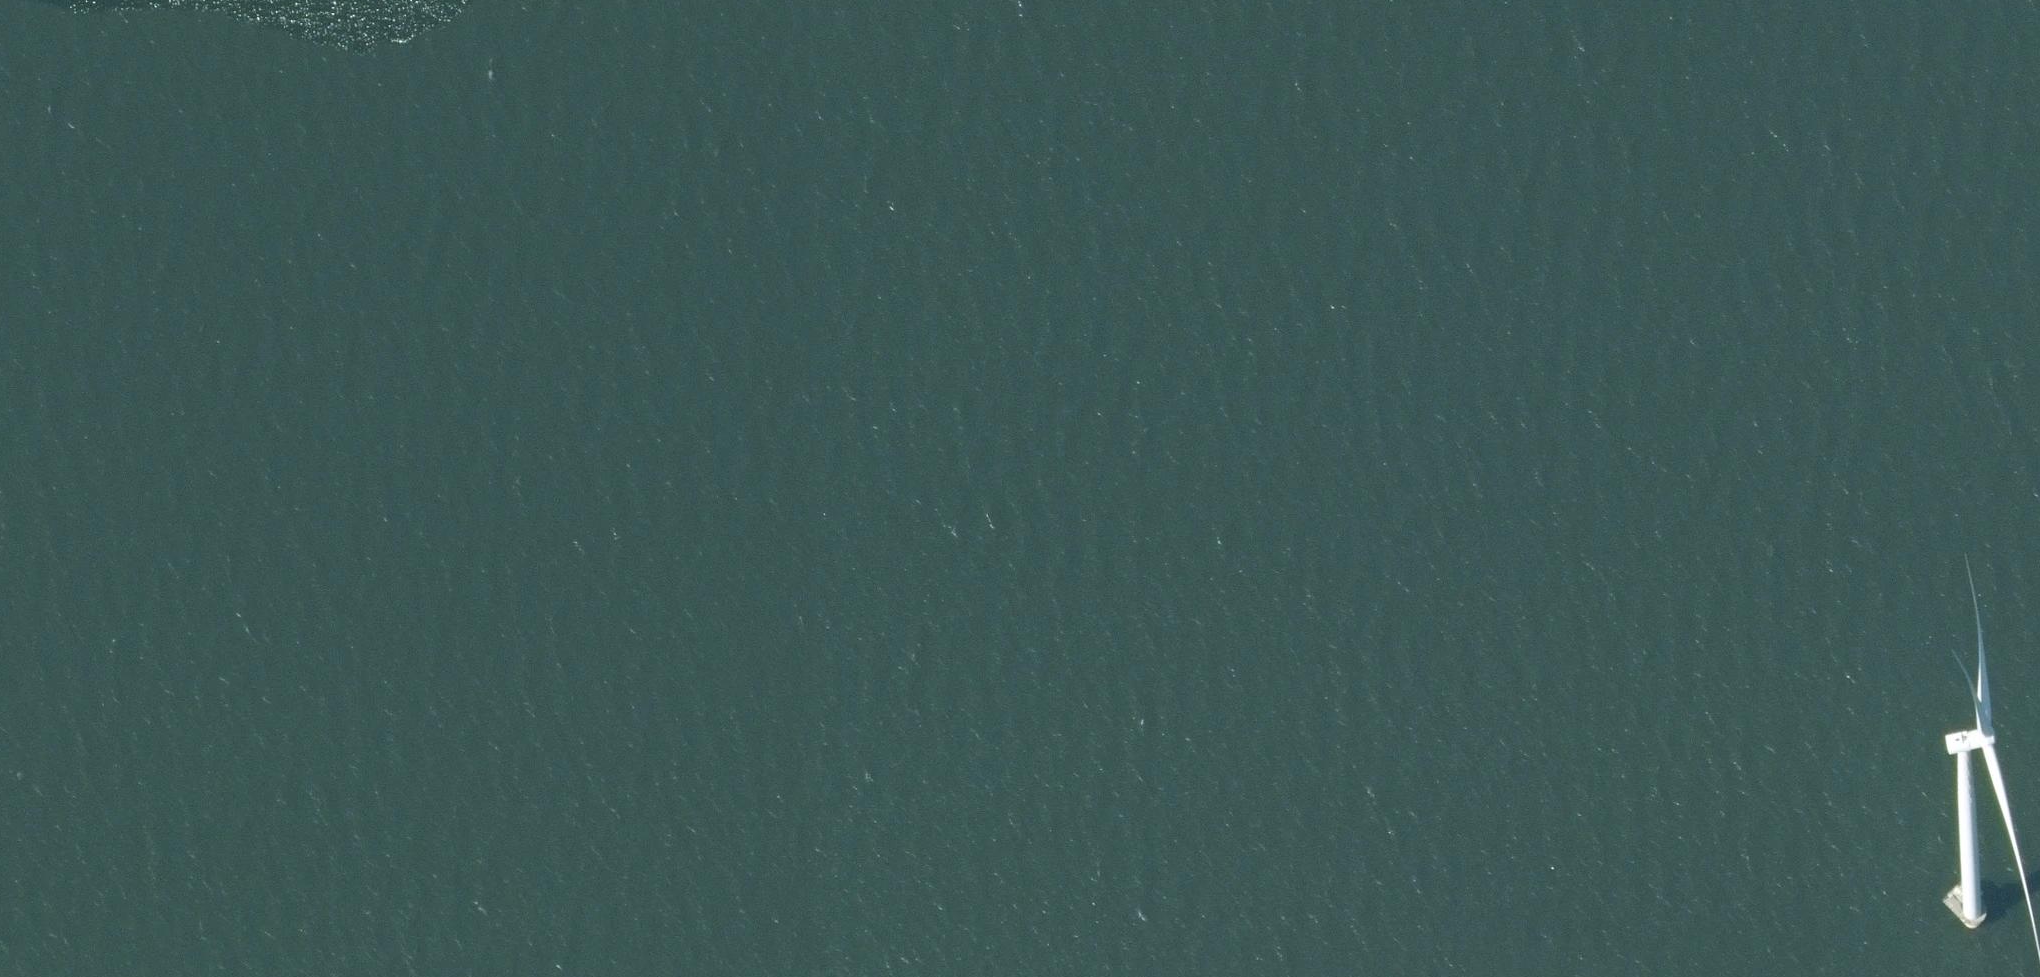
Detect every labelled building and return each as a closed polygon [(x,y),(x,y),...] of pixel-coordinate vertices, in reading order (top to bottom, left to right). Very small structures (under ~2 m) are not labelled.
[(1964,918),(1964,920),(1964,921),(1964,922),(1965,924),(1965,925),(1967,927),(1968,928),(1970,928),(1971,929),(1973,929),(1974,929),(1976,928),(1979,927),(1979,926),(1980,925),(1981,924),(1982,922),(1982,920),(1982,919),(1982,918),(1981,916),(1980,915),(1979,914),(1978,912),(1977,912),(1975,911),(1973,911),(1970,911),(1968,912),(1967,914),(1966,915),(1965,916),(1964,918)]
